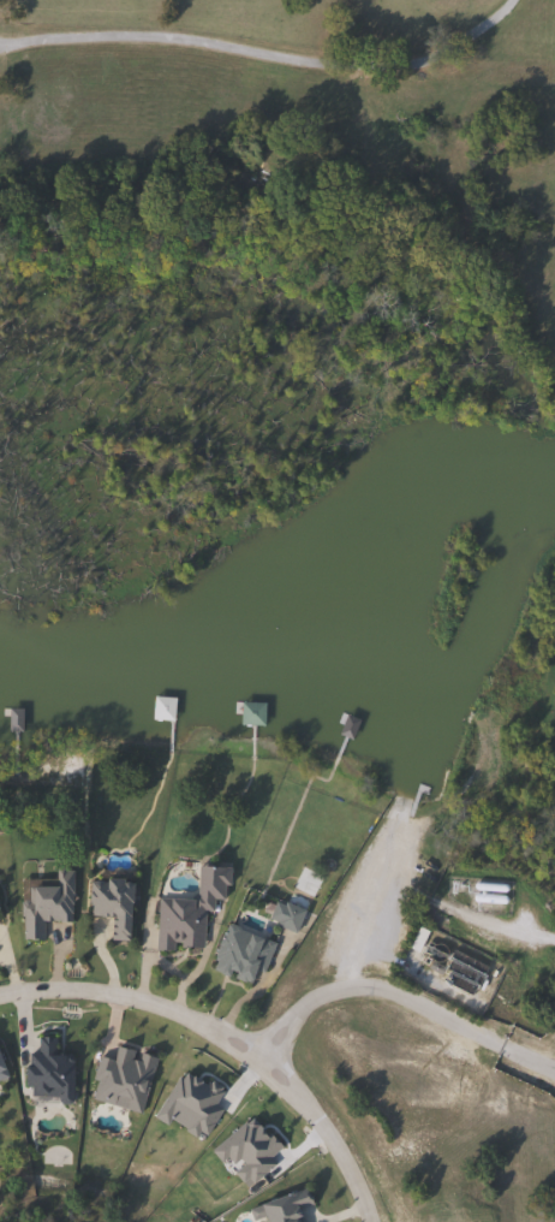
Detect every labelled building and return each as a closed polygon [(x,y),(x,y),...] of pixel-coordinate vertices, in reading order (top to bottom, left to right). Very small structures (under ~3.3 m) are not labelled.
[(262,725),(235,725),(235,704),(262,704),(262,725)] [(67,920),(40,919),(38,938),(20,938),(22,882),(50,883),(50,866),(70,866),(67,920)] [(84,915),(85,878),(127,878),(126,941),(107,939),(108,915),(84,915)] [(153,948),(155,894),(202,896),(199,950),(153,948)] [(261,973),(252,969),(247,983),(207,969),(222,924),(271,941),(261,973)] [(52,1036),(53,1054),(70,1054),(70,1101),(25,1101),(25,1036),(52,1036)] [(298,1208),(302,1221),(258,1221),(252,1203),(304,1187),(309,1205),(298,1208)]
